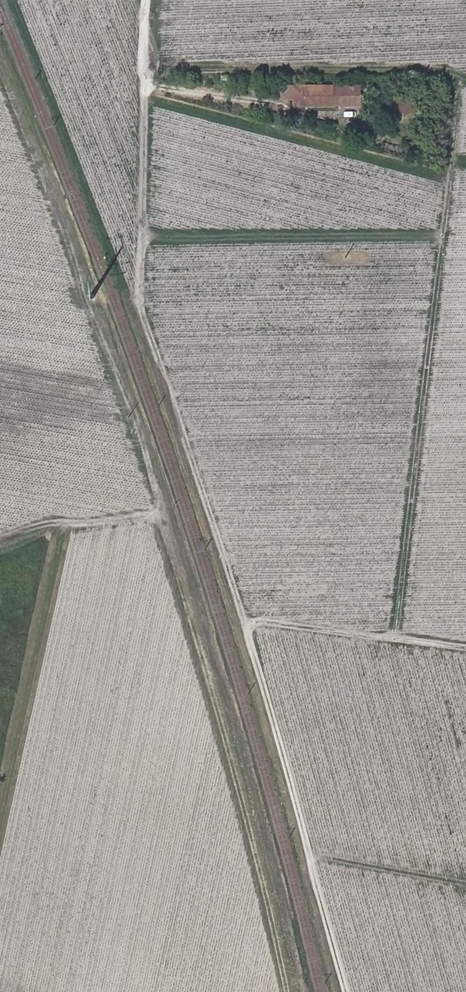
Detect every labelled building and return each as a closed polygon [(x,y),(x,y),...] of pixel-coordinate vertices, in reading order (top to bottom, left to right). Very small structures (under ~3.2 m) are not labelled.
[(294,99),(294,106),(338,105),(343,105),(360,105),(360,85),(294,86),(294,99)] [(281,99),(294,99),(294,86),(281,86),(281,99)] [(413,101),(391,101),(392,113),(414,112),(413,101)]
